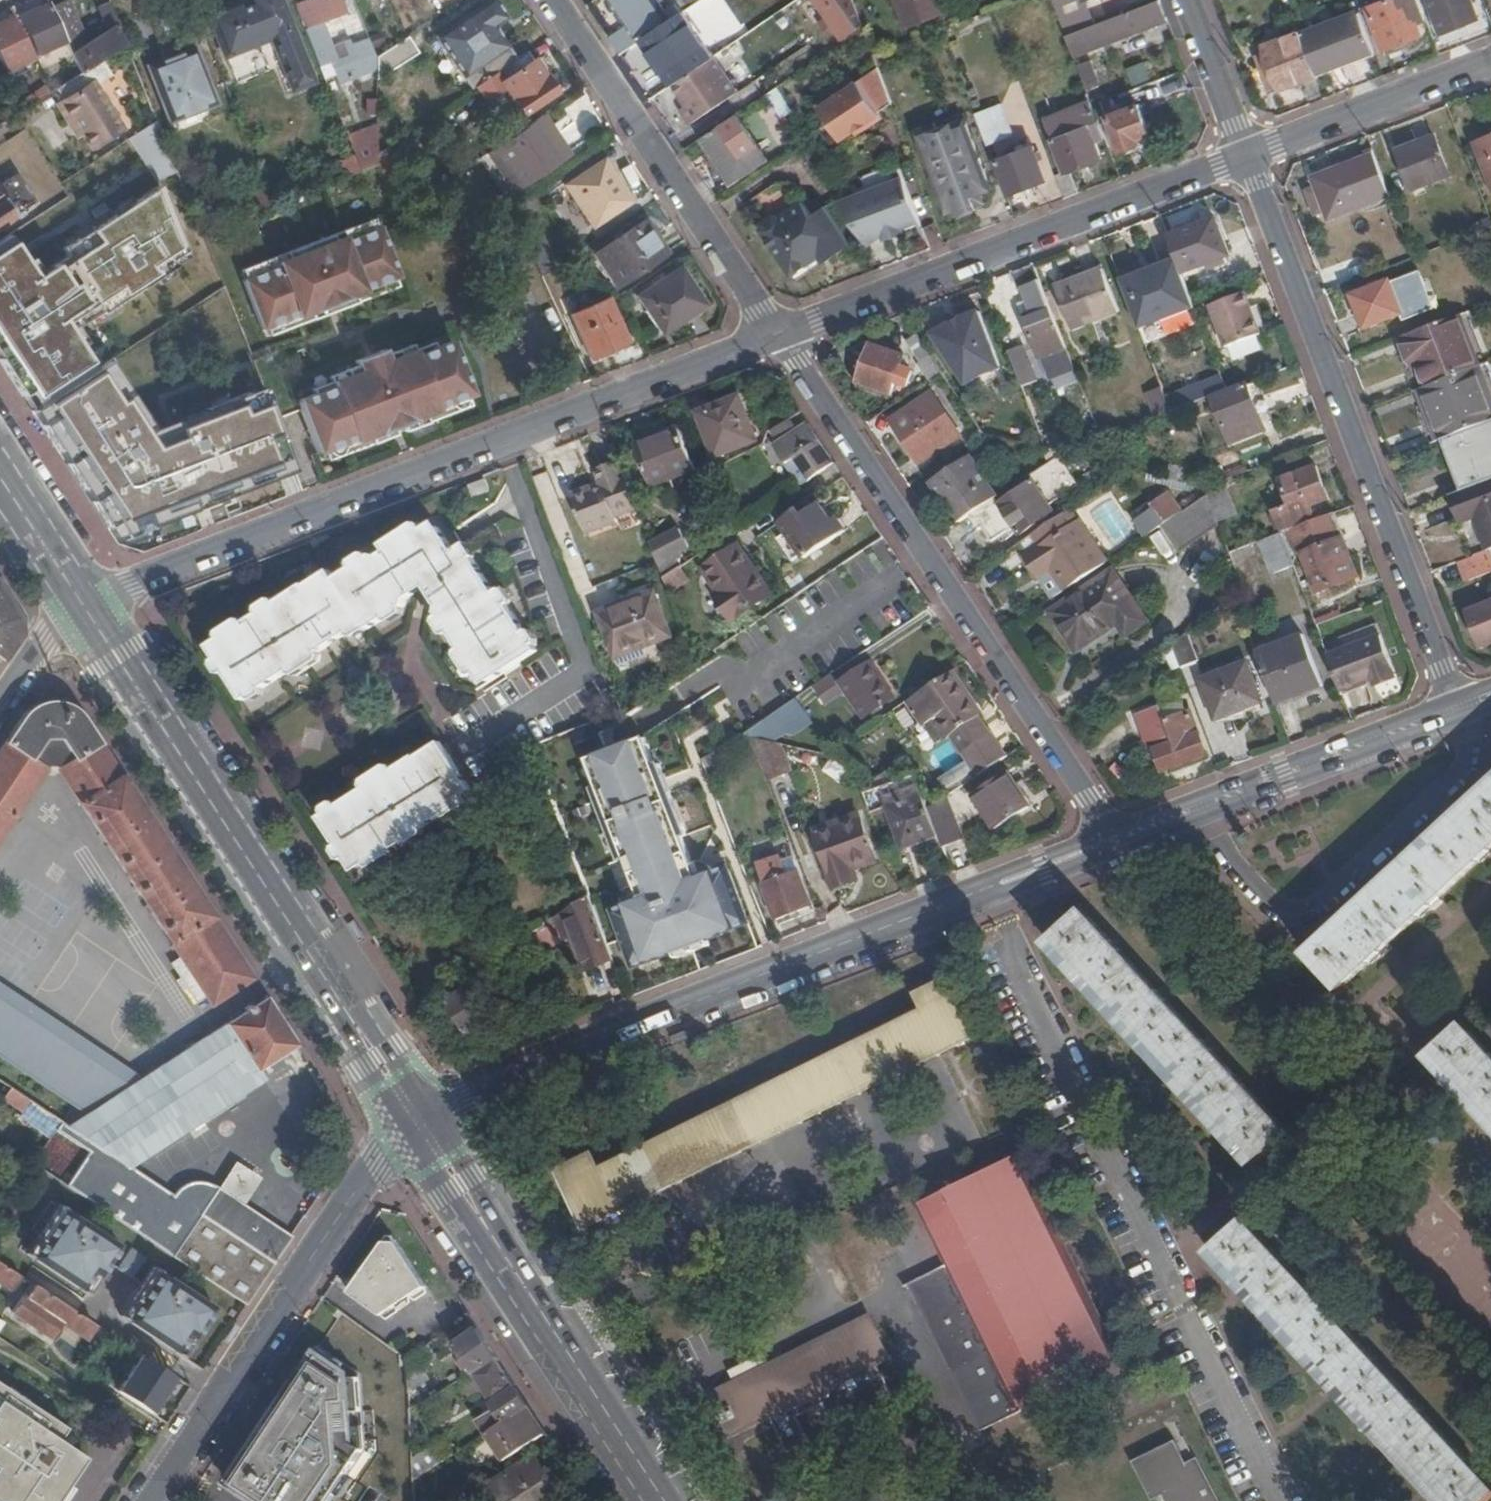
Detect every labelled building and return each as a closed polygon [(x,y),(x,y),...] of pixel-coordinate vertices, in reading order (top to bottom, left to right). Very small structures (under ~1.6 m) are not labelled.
[(312,83),(278,0),(255,0),(210,19),(225,55),(270,38),(291,91),(312,83)] [(634,33),(637,38),(667,17),(670,20),(682,12),(678,6),(667,13),(658,0),(611,0),(634,33)] [(842,39),(862,25),(853,0),(816,0),(842,39)] [(947,12),(942,0),(896,0),(907,28),(947,12)] [(1066,35),(1094,25),(1084,0),(1053,0),(1066,35)] [(1159,0),(1130,11),(1137,32),(1167,21),(1159,0)] [(1384,49),(1386,49),(1403,42),(1421,35),(1415,19),(1408,0),(1387,0),(1368,7),(1384,49)] [(1415,19),(1424,15),(1418,0),(1408,0),(1415,19)] [(1477,17),(1471,0),(1430,0),(1441,31),(1477,17)] [(66,1),(50,8),(61,30),(76,22),(66,1)] [(310,1),(296,7),(301,18),(315,12),(310,1)] [(491,2),(439,38),(473,90),(476,88),(495,75),(514,62),(500,42),(496,45),(488,33),(492,30),(504,22),(491,2)] [(691,57),(731,32),(712,3),(686,21),(687,24),(675,32),(691,57)] [(112,5),(100,11),(108,32),(114,28),(119,24),(112,5)] [(21,17),(38,54),(66,41),(61,30),(50,8),(35,15),(33,11),(21,17)] [(1137,32),(1130,11),(1094,25),(1066,35),(1074,56),(1137,32)] [(301,18),(300,19),(315,57),(320,55),(324,65),(329,63),(339,86),(374,71),(374,59),(370,49),(366,38),(361,27),(345,34),(340,22),(323,29),(316,12),(315,12),(301,18)] [(1301,33),(1302,34),(1315,70),(1340,61),(1354,55),(1340,18),(1301,33)] [(6,70),(33,56),(14,20),(1,26),(3,31),(0,33),(0,60),(6,70)] [(76,22),(61,30),(66,41),(72,55),(87,46),(76,22)] [(119,24),(114,28),(125,44),(127,43),(119,24)] [(114,28),(108,32),(87,46),(72,55),(80,73),(103,58),(125,44),(114,28)] [(488,33),(496,45),(500,42),(492,30),(488,33)] [(628,32),(612,42),(620,54),(639,42),(637,38),(634,33),(628,32)] [(366,38),(370,49),(382,45),(377,33),(366,38)] [(1266,48),(1267,53),(1278,82),(1281,90),(1317,76),(1315,70),(1302,34),(1266,48)] [(405,39),(404,40),(374,59),(374,71),(375,83),(415,55),(405,39)] [(1405,48),(1403,42),(1386,49),(1388,55),(1405,48)] [(1267,53),(1257,57),(1269,86),(1278,82),(1267,53)] [(514,62),(495,75),(505,89),(523,116),(555,94),(546,81),(545,82),(532,63),(526,54),(514,62)] [(320,55),(315,57),(319,67),(324,65),(320,55)] [(692,125),(738,93),(714,57),(673,85),(687,107),(682,110),(692,125)] [(64,101),(56,107),(69,125),(75,121),(85,135),(94,148),(123,128),(95,87),(112,75),(103,58),(80,73),(56,89),(64,101)] [(169,59),(149,67),(170,122),(216,105),(199,59),(173,69),(169,59)] [(1090,59),(1077,64),(1088,95),(1102,90),(1090,59)] [(537,60),(532,63),(545,82),(546,81),(550,78),(546,72),(537,60)] [(1342,67),(1340,61),(1315,70),(1317,76),(1318,77),(1342,67)] [(1145,62),(1127,68),(1133,86),(1151,80),(1145,62)] [(875,107),(890,98),(878,68),(819,108),(842,141),(881,114),(875,107)] [(476,88),(486,102),(505,89),(495,75),(476,88)] [(1278,82),(1269,86),(1271,94),(1281,90),(1278,82)] [(1042,117),(1065,172),(1055,177),(1063,198),(1063,199),(1078,194),(1070,171),(1102,159),(1094,141),(1105,137),(1092,105),(1090,99),(1042,117)] [(1111,101),(1103,104),(1107,117),(1115,114),(1111,101)] [(998,103),(974,112),(982,134),(985,142),(1008,133),(998,103)] [(1115,114),(1107,117),(1120,151),(1141,143),(1139,139),(1145,136),(1150,134),(1139,105),(1115,114)] [(733,185),(768,161),(737,115),(701,139),(733,185)] [(515,191),(567,157),(541,117),(488,152),(515,191)] [(950,117),(935,122),(938,130),(953,124),(950,117)] [(962,216),(976,211),(975,207),(971,196),(980,192),(987,189),(968,139),(971,138),(964,120),(953,124),(938,130),(935,122),(914,130),(946,213),(959,209),(962,216)] [(75,121),(69,125),(78,139),(85,135),(75,121)] [(359,137),(348,141),(354,157),(361,172),(377,165),(376,157),(376,124),(357,132),(359,137)] [(150,129),(131,137),(151,183),(170,174),(150,129)] [(1139,139),(1141,143),(1120,151),(1122,156),(1149,146),(1145,136),(1139,139)] [(1411,192),(1449,177),(1434,137),(1396,152),(1411,192)] [(971,138),(968,139),(987,189),(989,189),(971,138)] [(1490,188),(1490,138),(1474,144),(1490,188)] [(1008,194),(1045,180),(1032,147),(995,160),(1008,194)] [(396,212),(396,214),(405,208),(383,152),(376,157),(377,165),(396,212)] [(1373,154),(1311,178),(1315,188),(1324,212),(1327,219),(1389,196),(1373,154)] [(354,157),(330,167),(336,181),(361,172),(354,157)] [(601,162),(566,187),(594,225),(629,201),(601,162)] [(35,203),(17,176),(0,187),(0,225),(35,203)] [(902,177),(837,202),(863,242),(919,222),(902,177)] [(1315,188),(1304,192),(1313,216),(1324,212),(1315,188)] [(980,192),(971,196),(975,207),(984,203),(980,192)] [(12,243),(0,251),(0,364),(118,544),(143,552),(300,490),(262,388),(144,434),(63,323),(117,289),(121,295),(155,273),(150,265),(180,245),(148,194),(90,231),(96,241),(35,280),(12,243)] [(833,258),(851,246),(816,194),(782,217),(773,216),(763,223),(761,231),(791,277),(818,260),(829,253),(833,258)] [(379,229),(376,220),(355,229),(359,238),(379,229)] [(1216,220),(1168,238),(1175,257),(1185,254),(1191,268),(1229,253),(1216,220)] [(616,284),(664,252),(644,222),(596,255),(616,284)] [(260,266),(264,275),(242,284),(262,332),(265,331),(284,323),(287,329),(322,315),(320,310),(340,302),(342,307),(355,302),(353,298),(363,294),(365,298),(380,293),(377,286),(394,280),(398,278),(379,229),(359,238),(355,229),(260,266)] [(821,266),(833,258),(829,253),(818,260),(821,266)] [(1176,259),(1121,280),(1140,329),(1195,308),(1176,259)] [(1035,337),(1008,348),(1022,385),(1038,378),(1030,357),(1065,344),(1034,265),(1010,275),(1015,289),(1022,286),(1026,298),(1031,308),(1024,311),(1035,337)] [(260,266),(238,274),(242,284),(264,275),(260,266)] [(666,331),(703,306),(679,270),(637,299),(647,314),(652,311),(666,331)] [(1074,328),(1119,310),(1105,274),(1076,285),(1074,280),(1057,287),(1074,328)] [(1423,274),(1392,286),(1403,314),(1408,325),(1438,313),(1423,274)] [(397,286),(394,280),(377,286),(380,293),(397,286)] [(1367,328),(1403,314),(1392,286),(1390,281),(1354,296),(1367,328)] [(1222,347),(1262,334),(1244,291),(1205,305),(1222,347)] [(363,294),(353,298),(355,302),(365,298),(363,294)] [(1024,311),(1031,308),(1026,298),(1019,301),(1023,311),(1024,311)] [(572,317),(591,360),(628,344),(609,301),(572,317)] [(340,302),(320,310),(322,315),(342,307),(340,302)] [(979,311),(958,319),(958,324),(953,325),(950,321),(932,333),(967,384),(984,373),(1001,368),(979,311)] [(1465,312),(1457,315),(1477,368),(1485,364),(1465,312)] [(1409,358),(1404,360),(1415,391),(1421,389),(1477,368),(1457,315),(1401,337),(1409,358)] [(287,329),(284,323),(265,331),(268,337),(287,329)] [(916,367),(924,378),(939,368),(937,366),(917,336),(904,343),(919,365),(916,367)] [(434,350),(430,340),(396,352),(398,357),(414,352),(416,357),(434,350)] [(338,379),(323,385),(325,390),(306,397),(291,403),(310,456),(338,446),(341,454),(355,449),(352,441),(365,436),(368,444),(383,438),(380,430),(406,421),(409,428),(423,423),(420,415),(435,410),(438,417),(452,412),(449,404),(465,398),(470,396),(451,343),(434,350),(416,357),(414,352),(398,357),(396,352),(383,357),(349,369),(337,374),(338,379)] [(132,381),(158,367),(146,344),(120,358),(132,381)] [(898,370),(902,355),(870,344),(858,383),(895,396),(898,386),(906,389),(911,373),(898,370)] [(383,357),(381,351),(347,364),(349,369),(383,357)] [(1477,368),(1490,404),(1490,379),(1485,364),(1477,368)] [(1420,413),(1432,443),(1448,437),(1490,420),(1490,404),(1477,368),(1421,389),(1429,410),(1420,413)] [(1226,388),(1220,373),(1166,394),(1172,409),(1172,411),(1188,404),(1226,390),(1226,388)] [(338,379),(337,374),(302,387),(306,397),(325,390),(323,385),(338,379)] [(1213,398),(1230,443),(1265,430),(1262,423),(1271,420),(1257,382),(1251,385),(1247,385),(1213,398)] [(1165,391),(1155,396),(1162,415),(1172,411),(1172,409),(1166,394),(1165,391)] [(919,462),(959,435),(931,393),(891,421),(919,462)] [(465,398),(449,404),(452,412),(468,406),(465,398)] [(716,456),(755,441),(739,398),(700,413),(716,456)] [(435,410),(420,415),(423,423),(438,417),(435,410)] [(775,444),(771,446),(799,486),(833,463),(806,423),(796,429),(787,417),(766,431),(775,444)] [(1448,437),(1468,489),(1490,480),(1490,420),(1448,437)] [(409,428),(406,421),(380,430),(383,438),(409,428)] [(668,486),(665,478),(691,468),(676,428),(660,435),(661,439),(638,448),(654,491),(668,486)] [(365,436),(352,441),(355,449),(368,444),(365,436)] [(1015,527),(1020,535),(1049,516),(1056,512),(1053,509),(1081,491),(1059,457),(1043,467),(1024,480),(1028,486),(1000,504),(1015,527)] [(968,458),(931,483),(957,524),(995,499),(968,458)] [(615,524),(613,519),(636,509),(619,463),(594,473),(600,489),(592,492),(591,489),(570,498),(584,536),(615,524)] [(1199,471),(1173,465),(1170,478),(1196,484),(1199,471)] [(1288,503),(1273,509),(1282,534),(1288,532),(1296,528),(1313,521),(1308,507),(1327,500),(1314,466),(1279,479),(1288,503)] [(1477,527),(1486,551),(1489,550),(1490,549),(1490,480),(1468,489),(1448,496),(1459,524),(1477,518),(1480,525),(1477,527)] [(1228,487),(1209,494),(1219,520),(1237,512),(1228,487)] [(482,511),(495,502),(487,491),(474,500),(482,511)] [(827,498),(823,493),(779,522),(784,529),(800,554),(804,559),(845,532),(836,518),(831,521),(818,504),(827,498)] [(1164,526),(1180,550),(1220,523),(1209,496),(1185,512),(1183,514),(1164,526)] [(1172,497),(1150,512),(1161,528),(1164,526),(1183,514),(1172,497)] [(1070,510),(1019,543),(1029,558),(1027,559),(1038,577),(1051,569),(1066,591),(1105,565),(1070,510)] [(993,541),(1015,527),(1005,512),(983,526),(993,541)] [(1320,595),(1359,580),(1343,538),(1333,513),(1313,521),(1296,528),(1288,532),(1297,556),(1304,554),(1320,595)] [(784,529),(779,532),(795,557),(800,554),(784,529)] [(302,590),(301,587),(289,595),(275,604),(241,627),(243,631),(233,638),(230,634),(211,646),(208,655),(240,704),(275,681),(285,674),(288,678),(293,679),(318,664),(319,659),(316,653),(322,649),(326,647),(319,636),(330,629),(336,640),(339,638),(357,626),(360,626),(364,631),(365,631),(392,613),(391,604),(399,598),(400,598),(399,596),(406,591),(401,582),(412,575),(418,583),(426,595),(447,628),(447,635),(479,684),(488,687),(536,655),(498,596),(494,598),(485,584),(479,584),(457,552),(452,555),(435,531),(430,530),(409,543),(403,534),(379,550),(383,556),(374,561),(368,558),(332,582),(327,575),(302,590)] [(677,531),(649,543),(656,561),(663,578),(679,567),(674,554),(685,548),(677,531)] [(1263,541),(1276,574),(1294,567),(1281,534),(1263,541)] [(736,550),(733,546),(724,553),(727,557),(736,550)] [(1191,547),(1175,576),(1199,589),(1215,561),(1191,547)] [(461,549),(457,552),(479,584),(485,584),(462,549),(461,549)] [(716,558),(727,575),(712,585),(735,618),(767,596),(736,550),(727,557),(724,553),(716,558)] [(1490,570),(1490,554),(1489,550),(1486,551),(1457,562),(1464,580),(1490,570)] [(716,558),(700,569),(712,585),(727,575),(716,558)] [(679,567),(663,578),(668,593),(687,580),(679,567)] [(1051,569),(1038,577),(1053,600),(1066,591),(1051,569)] [(1112,574),(1055,613),(1077,648),(1118,620),(1126,633),(1143,622),(1112,574)] [(418,583),(412,575),(401,582),(406,591),(418,583)] [(2,659),(19,634),(20,618),(19,616),(0,588),(0,658),(2,659)] [(623,604),(598,614),(612,653),(639,642),(641,647),(670,636),(654,595),(624,607),(623,604)] [(1467,613),(1482,650),(1490,647),(1490,603),(1467,613)] [(330,629),(319,636),(326,647),(336,640),(330,629)] [(1303,634),(1256,653),(1276,704),(1322,685),(1303,634)] [(1186,635),(1172,644),(1181,667),(1182,670),(1198,665),(1186,635)] [(1381,635),(1329,655),(1342,690),(1371,679),(1374,684),(1396,675),(1381,635)] [(612,653),(616,661),(643,651),(641,647),(639,642),(612,653)] [(1161,652),(1169,671),(1181,667),(1172,644),(1161,652)] [(870,664),(841,684),(819,699),(825,708),(847,694),(865,719),(895,699),(870,664)] [(1262,701),(1247,664),(1203,681),(1217,718),(1262,701)] [(922,730),(934,746),(946,738),(975,718),(981,714),(953,672),(902,707),(919,731),(922,730)] [(833,673),(811,688),(819,699),(841,684),(833,673)] [(795,700),(773,715),(786,733),(808,718),(795,700)] [(0,750),(0,835),(47,764),(58,765),(180,957),(170,963),(179,977),(175,980),(182,991),(186,988),(195,1001),(205,995),(211,1004),(251,979),(172,857),(79,711),(64,703),(53,701),(40,703),(25,712),(0,750)] [(1165,719),(1173,739),(1155,747),(1163,768),(1207,751),(1196,722),(1193,723),(1188,710),(1165,719)] [(786,733),(773,715),(741,737),(749,738),(772,743),(786,733)] [(984,730),(975,718),(946,738),(954,750),(984,730)] [(1144,728),(1151,748),(1155,747),(1173,739),(1165,719),(1144,728)] [(989,737),(984,730),(954,750),(959,758),(989,737)] [(772,743),(749,738),(765,780),(787,771),(778,744),(772,743)] [(611,912),(632,967),(659,957),(660,958),(747,924),(727,868),(697,879),(681,838),(686,836),(681,824),(679,825),(673,810),(675,809),(670,793),(667,794),(661,778),(664,777),(659,765),(655,767),(644,739),(588,760),(599,788),(594,790),(599,802),(601,801),(607,817),(605,817),(611,833),(613,833),(619,848),(617,849),(621,861),(625,859),(641,900),(611,912)] [(365,795),(367,799),(355,807),(323,829),(353,875),(360,876),(374,866),(370,860),(380,853),(385,859),(428,830),(438,824),(474,799),(440,748),(417,763),(415,764),(421,774),(412,780),(406,770),(402,773),(393,779),(390,775),(376,784),(366,790),(365,795)] [(722,764),(718,753),(704,762),(707,770),(722,764)] [(943,768),(939,761),(914,779),(917,787),(943,768)] [(415,764),(406,770),(412,780),(421,774),(415,764)] [(992,832),(1028,809),(1004,773),(969,797),(992,832)] [(885,810),(902,854),(925,845),(938,840),(927,812),(917,787),(914,779),(905,782),(867,795),(874,814),(885,810)] [(1302,957),(1303,959),(1334,993),(1370,960),(1388,943),(1419,915),(1437,898),(1480,859),(1490,849),(1490,783),(1302,957)] [(943,802),(927,812),(938,840),(941,847),(959,841),(943,802)] [(860,818),(858,812),(814,827),(816,834),(860,818)] [(834,884),(857,876),(855,871),(852,864),(875,855),(860,818),(816,834),(834,884)] [(925,845),(928,852),(941,847),(938,840),(925,845)] [(768,900),(775,919),(812,906),(791,849),(759,862),(767,883),(765,884),(770,898),(768,900)] [(1480,859),(1481,862),(1489,855),(1490,857),(1490,849),(1480,859)] [(875,855),(852,864),(855,871),(877,862),(875,855)] [(553,919),(562,940),(568,938),(573,935),(578,949),(585,966),(607,958),(598,933),(602,931),(589,895),(553,919)] [(1442,903),(1437,898),(1419,915),(1422,917),(1430,909),(1432,911),(1442,903)] [(1255,1166),(1291,1133),(1263,1102),(1254,1092),(1217,1053),(1207,1042),(1170,1002),(1160,992),(1123,953),(1115,944),(1085,911),(1050,944),(1255,1166)] [(497,955),(509,972),(538,953),(527,935),(497,955)] [(573,935),(568,938),(574,951),(578,949),(573,935)] [(1117,942),(1115,944),(1123,953),(1125,951),(1117,942)] [(1392,948),(1388,943),(1370,960),(1371,963),(1380,955),(1382,957),(1392,948)] [(592,1155),(557,1172),(585,1227),(699,1170),(865,1088),(976,1034),(949,978),(914,995),(922,1011),(599,1168),(592,1155)] [(0,986),(0,1053),(75,1102),(81,1092),(100,1104),(142,1078),(0,986)] [(468,1036),(485,1025),(464,991),(447,1002),(451,1008),(446,1011),(460,1033),(464,1031),(468,1036)] [(1162,991),(1160,992),(1170,1002),(1172,1001),(1162,991)] [(294,1044),(265,999),(142,1078),(100,1104),(68,1125),(129,1166),(264,1079),(257,1069),(294,1044)] [(1490,1124),(1490,1053),(1464,1025),(1428,1057),(1490,1124)] [(1209,1041),(1207,1042),(1217,1053),(1218,1051),(1209,1041)] [(30,1100),(10,1086),(5,1094),(24,1107),(30,1100)] [(1255,1091),(1254,1092),(1263,1102),(1264,1101),(1255,1091)] [(88,1153),(67,1185),(244,1304),(246,1305),(275,1262),(174,1195),(129,1166),(68,1125),(61,1120),(54,1131),(88,1153)] [(922,1208),(951,1265),(908,1286),(980,1434),(1023,1412),(1019,1406),(1110,1360),(1014,1163),(922,1208)] [(179,1190),(174,1195),(275,1262),(292,1236),(218,1186),(207,1183),(196,1182),(184,1186),(179,1190)] [(0,1191),(0,1212),(10,1198),(0,1191)] [(57,1205),(25,1253),(87,1293),(118,1245),(57,1205)] [(1447,1500),(1489,1500),(1490,1499),(1490,1478),(1471,1457),(1462,1447),(1425,1407),(1415,1397),(1379,1359),(1369,1348),(1333,1310),(1323,1300),(1288,1262),(1277,1250),(1249,1221),(1215,1253),(1447,1500)] [(362,1277),(366,1280),(354,1288),(348,1298),(383,1319),(426,1287),(397,1241),(385,1242),(371,1262),(374,1265),(368,1268),(362,1277)] [(1279,1249),(1277,1250),(1288,1262),(1289,1260),(1279,1249)] [(359,1253),(338,1283),(349,1291),(370,1260),(359,1253)] [(10,1290),(20,1275),(0,1262),(0,1284),(10,1290)] [(152,1269),(120,1316),(181,1356),(213,1309),(152,1269)] [(60,1322),(86,1340),(95,1326),(40,1289),(32,1302),(24,1297),(14,1313),(50,1339),(60,1322)] [(1325,1298),(1323,1300),(1333,1310),(1335,1308),(1325,1298)] [(865,1317),(820,1339),(841,1382),(886,1359),(865,1317)] [(479,1328),(457,1343),(473,1369),(497,1354),(479,1328)] [(709,1394),(731,1437),(841,1382),(820,1339),(709,1394)] [(410,1355),(406,1357),(409,1389),(430,1375),(423,1364),(438,1354),(430,1341),(410,1355)] [(1371,1347),(1369,1348),(1379,1359),(1380,1357),(1371,1347)] [(246,1455),(255,1460),(236,1491),(253,1500),(334,1500),(367,1448),(363,1408),(351,1409),(348,1373),(319,1354),(309,1369),(303,1365),(246,1455)] [(497,1354),(473,1369),(505,1419),(528,1403),(497,1354)] [(141,1356),(118,1390),(149,1412),(172,1378),(141,1356)] [(47,1500),(55,1487),(62,1492),(84,1457),(59,1439),(65,1429),(25,1402),(23,1406),(4,1394),(7,1390),(0,1385),(0,1500),(48,1500),(47,1500)] [(7,1390),(4,1394),(23,1406),(25,1402),(7,1390)] [(1416,1396),(1415,1397),(1425,1407),(1426,1406),(1416,1396)] [(923,1423),(919,1426),(935,1459),(952,1450),(926,1397),(913,1404),(923,1423)] [(528,1403),(505,1419),(487,1430),(499,1448),(517,1437),(524,1448),(546,1433),(528,1403)] [(455,1452),(445,1437),(413,1458),(414,1469),(415,1477),(455,1452)] [(1133,1463),(1152,1500),(1155,1500),(1165,1496),(1168,1500),(1217,1500),(1196,1460),(1186,1465),(1174,1442),(1133,1463)] [(1463,1446),(1462,1447),(1471,1457),(1473,1456),(1463,1446)] [(493,1485),(503,1500),(567,1500),(537,1455),(493,1485)] [(55,1487),(47,1500),(48,1500),(55,1500),(62,1492),(55,1487)]
